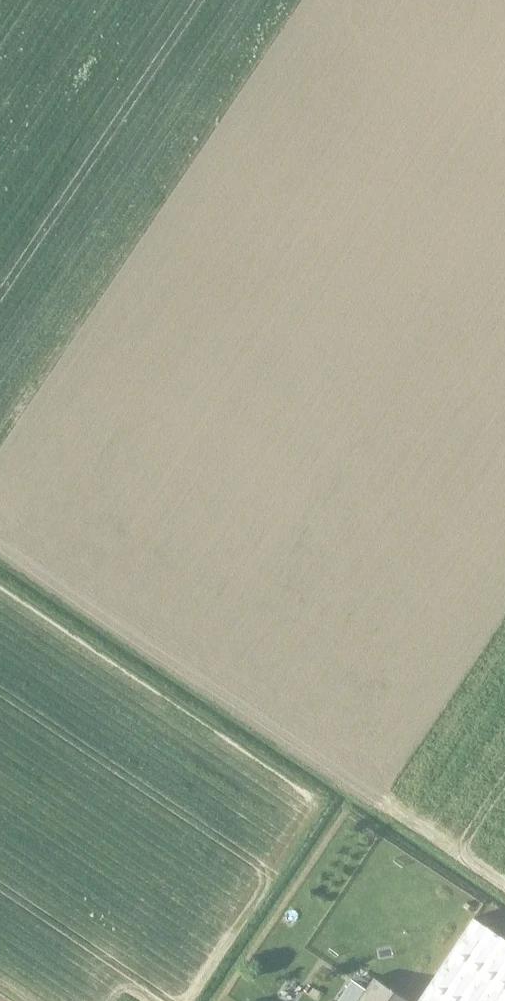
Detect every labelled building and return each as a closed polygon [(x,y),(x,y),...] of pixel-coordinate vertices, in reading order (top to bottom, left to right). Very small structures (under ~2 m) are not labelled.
[(474,917),(418,1000),(504,1000),(504,938),(474,917)] [(374,977),(366,989),(352,980),(338,1000),(410,1000),(374,977)]
